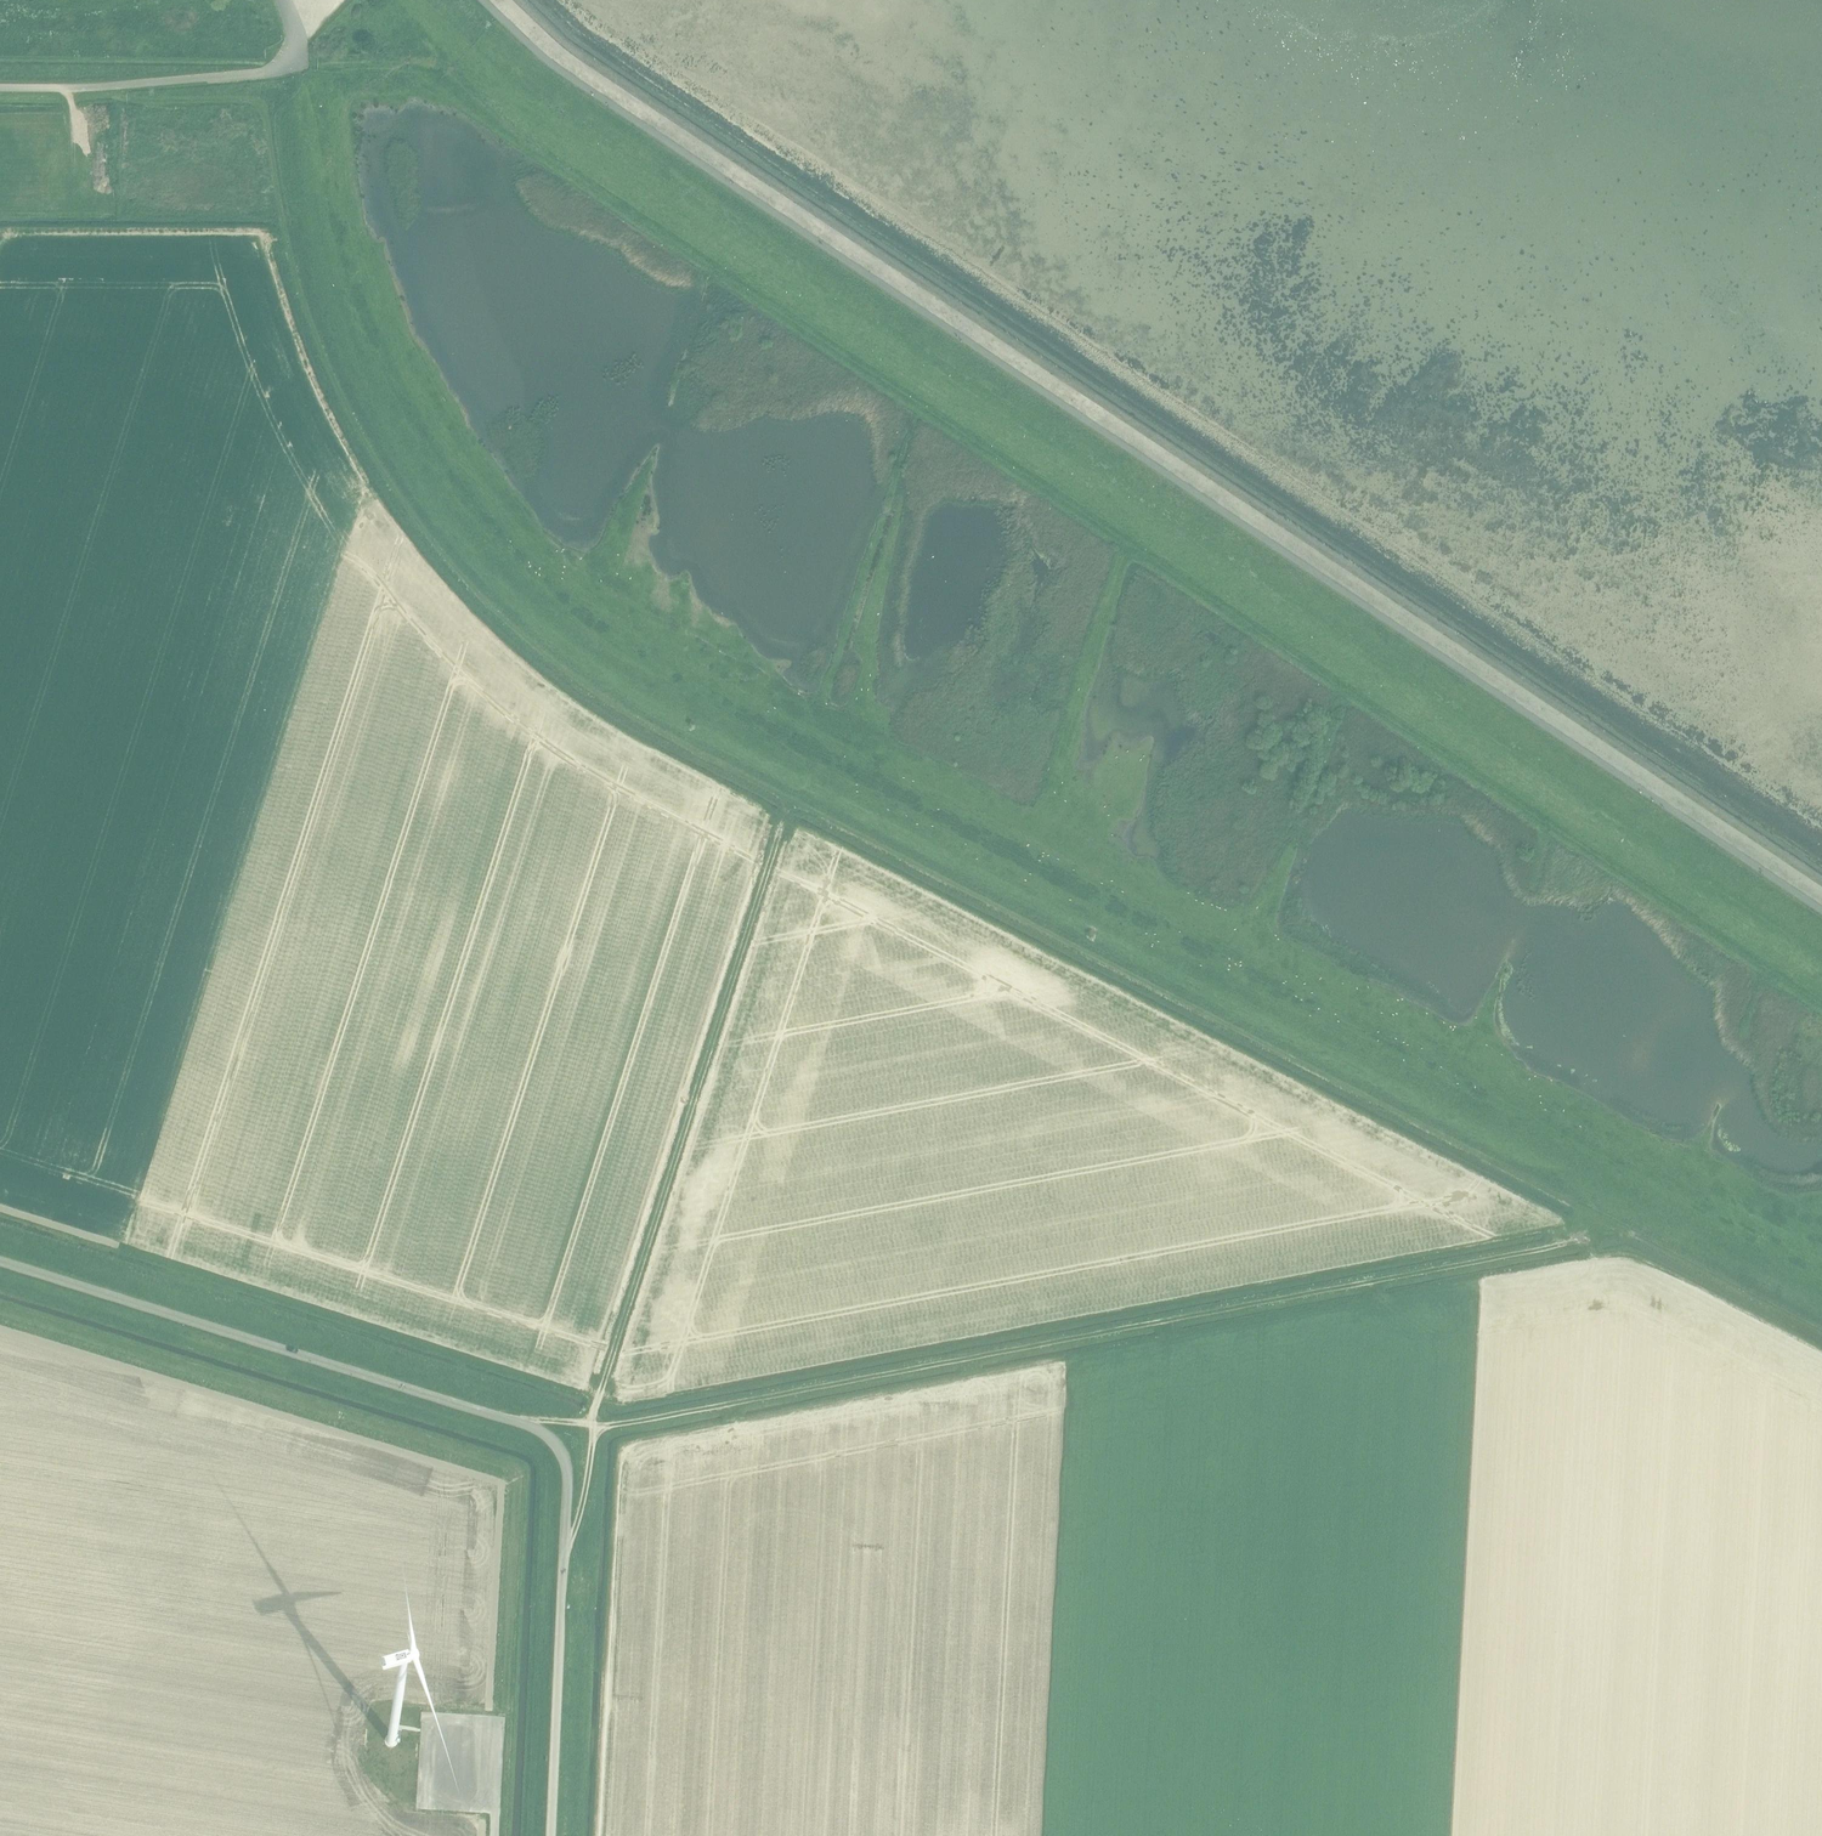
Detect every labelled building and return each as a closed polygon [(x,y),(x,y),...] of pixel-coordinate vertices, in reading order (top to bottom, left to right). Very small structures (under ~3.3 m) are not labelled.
[(386,1738),(386,1739),(386,1740),(385,1741),(385,1742),(386,1743),(386,1744),(387,1745),(388,1746),(389,1747),(390,1747),(391,1747),(392,1747),(393,1747),(394,1746),(395,1746),(396,1745),(396,1744),(397,1743),(397,1742),(397,1741),(397,1740),(397,1739),(396,1739),(396,1738),(395,1737),(394,1736),(393,1736),(392,1736),(391,1736),(390,1736),(389,1736),(388,1736),(388,1737),(387,1737),(386,1738)]
